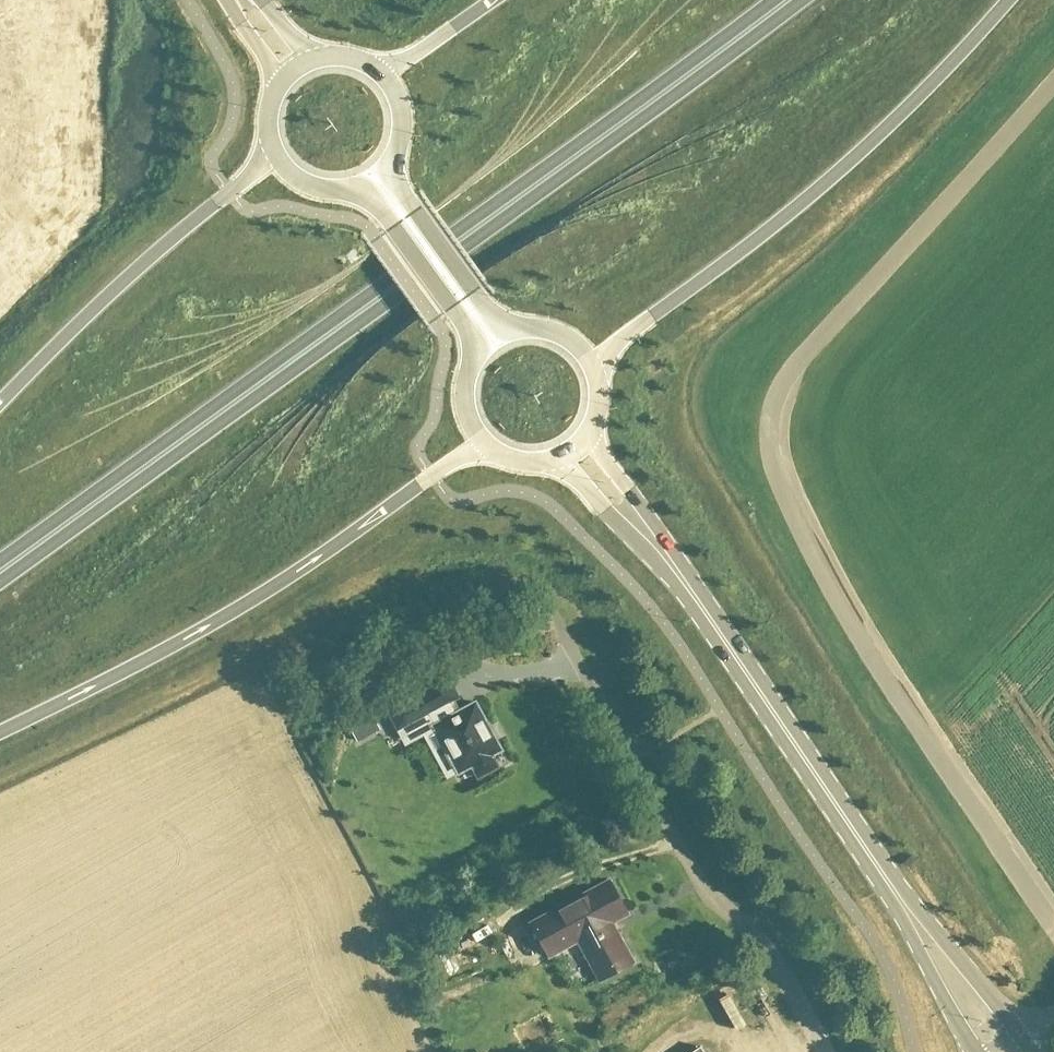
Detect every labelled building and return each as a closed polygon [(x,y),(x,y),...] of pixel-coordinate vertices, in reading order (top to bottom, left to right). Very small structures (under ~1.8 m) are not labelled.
[(435,726),(432,728),(458,775),(472,768),(478,779),(497,768),(491,757),(500,752),(475,705),(454,716),(447,703),(457,697),(448,681),(388,714),(398,731),(429,714),(435,726)] [(382,732),(370,710),(349,721),(360,743),(382,732)] [(598,982),(633,964),(612,925),(627,917),(608,882),(532,923),(550,957),(577,942),(598,982)]
